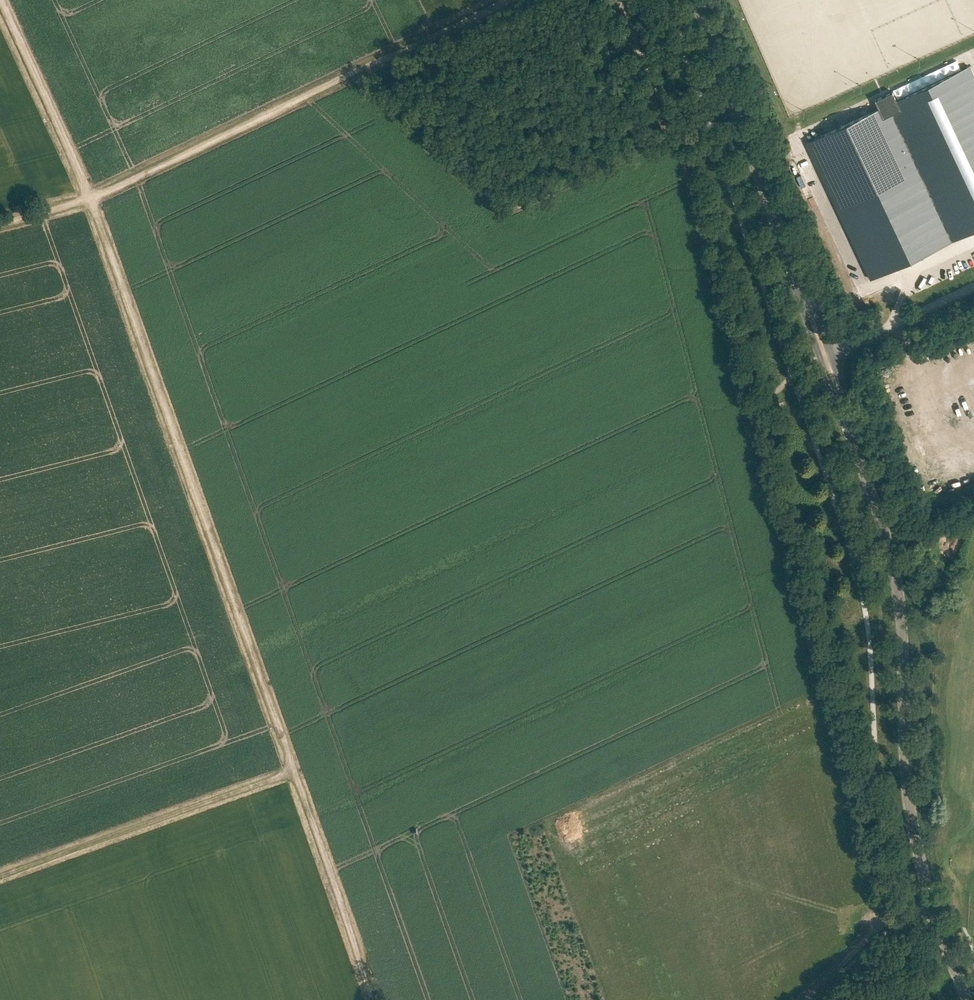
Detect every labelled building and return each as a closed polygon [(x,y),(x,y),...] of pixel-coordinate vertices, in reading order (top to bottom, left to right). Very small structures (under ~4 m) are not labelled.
[(871,279),(973,231),(973,75),(970,66),(897,100),(893,91),(875,100),(879,108),(806,142),(871,279)] [(891,355),(885,356),(890,371),(895,369),(891,355)]
